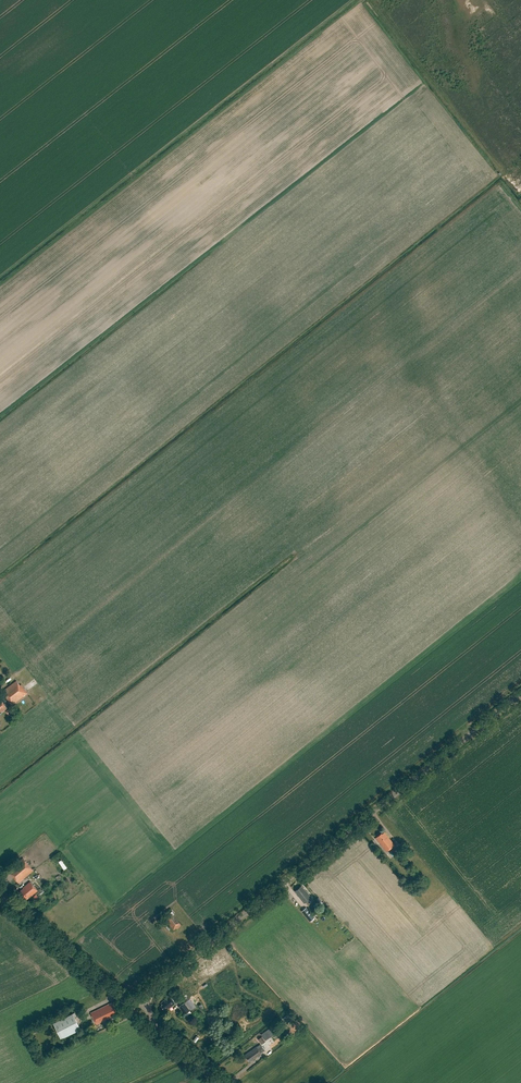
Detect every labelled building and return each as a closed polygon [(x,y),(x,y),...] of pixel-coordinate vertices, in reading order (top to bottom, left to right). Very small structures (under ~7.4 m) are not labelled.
[(3,691),(6,696),(5,697),(11,705),(27,693),(21,685),(20,685),(16,681),(3,691)] [(378,836),(376,837),(386,851),(395,845),(385,831),(382,833),(381,832),(377,836),(378,836)] [(23,857),(8,870),(19,883),(34,870),(23,857)] [(62,859),(59,862),(64,870),(67,868),(62,859)] [(33,895),(38,890),(31,881),(23,887),(23,888),(20,891),(27,899),(32,894),(33,895)] [(296,891),(300,895),(299,896),(305,903),(311,897),(306,890),(305,890),(301,886),(296,891)] [(315,917),(306,907),(302,911),(310,921),(315,917)] [(177,930),(182,926),(171,913),(164,919),(174,931),(177,928),(177,930)] [(162,1004),(161,1006),(164,1009),(165,1008),(166,1009),(169,1008),(175,1003),(170,996),(161,1002),(162,1004)] [(111,1014),(117,1012),(112,1002),(91,1013),(97,1024),(108,1018),(112,1016),(111,1014)] [(184,1003),(179,1007),(185,1015),(190,1010),(184,1003)] [(73,1013),(54,1023),(62,1039),(81,1029),(73,1013)] [(288,1023),(292,1019),(287,1014),(283,1018),(288,1023)] [(262,1053),(261,1052),(265,1049),(263,1046),(259,1049),(257,1046),(245,1055),(249,1061),(252,1059),(253,1060),(262,1053)]
